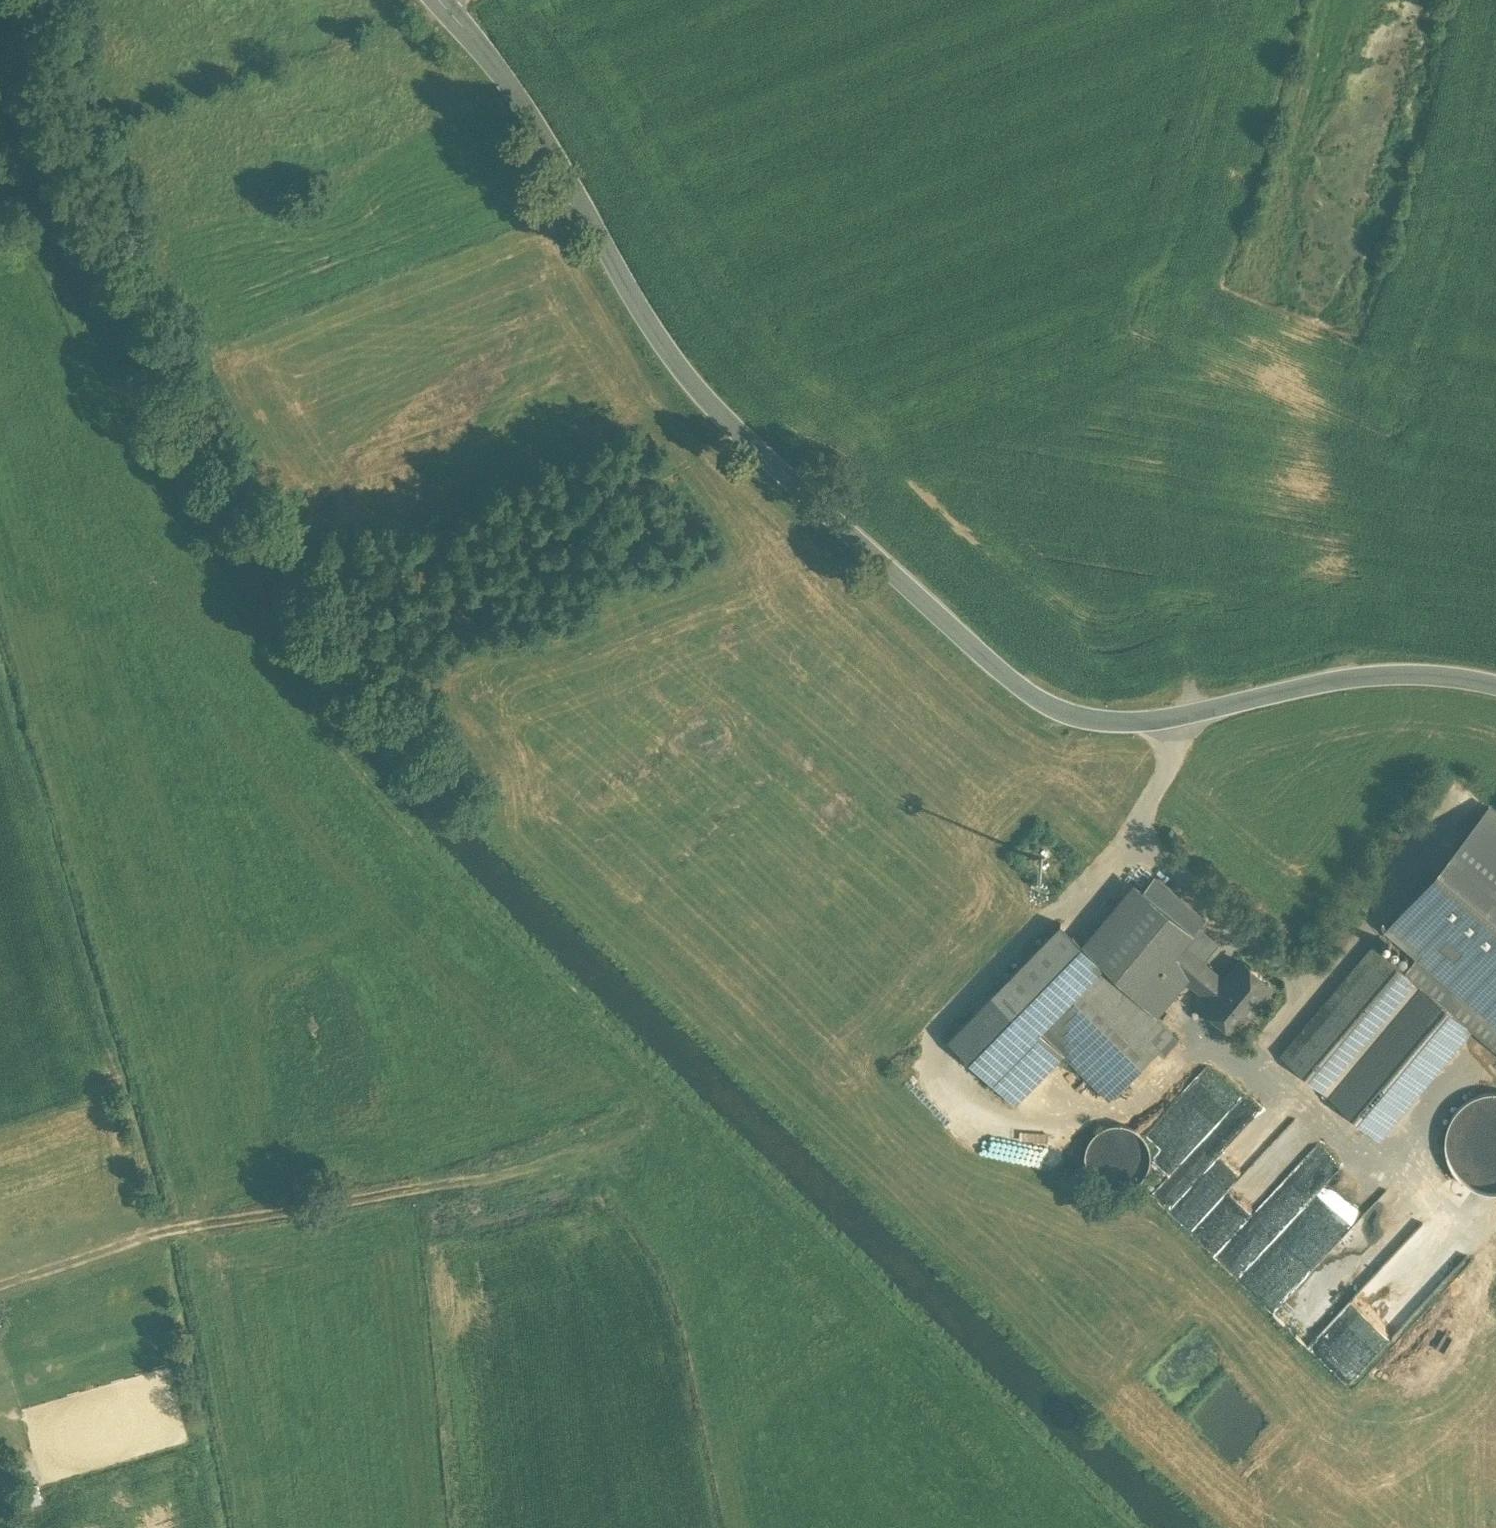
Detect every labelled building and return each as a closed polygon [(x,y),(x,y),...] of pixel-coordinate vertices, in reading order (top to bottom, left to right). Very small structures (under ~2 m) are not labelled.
[(1451,852),(1437,868),(1495,917),(1495,891),(1451,852)] [(1063,872),(1053,862),(1046,869),(1056,879),(1063,872)] [(1437,868),(1427,879),(1495,937),(1495,917),(1437,868)] [(1155,948),(1125,985),(1144,1002),(1174,966),(1168,961),(1182,945),(1205,917),(1186,901),(1155,876),(1119,918),(1155,948)] [(1427,879),(1387,927),(1418,953),(1458,987),(1495,943),(1495,937),(1427,879)] [(1061,922),(949,1036),(992,1078),(1041,1028),(1104,964),(1061,922)] [(1374,943),(1281,1053),(1330,1094),(1423,984),(1405,969),(1374,943)] [(1458,987),(1495,1019),(1495,943),(1458,987)] [(1239,961),(1224,979),(1182,945),(1168,961),(1174,966),(1210,996),(1207,1001),(1207,1006),(1232,1027),(1238,1026),(1270,987),(1269,981),(1263,976),(1257,976),(1252,972),(1251,966),(1245,961),(1239,961)] [(1418,953),(1405,969),(1472,1025),(1495,1045),(1495,1019),(1458,987),(1418,953)] [(1125,985),(1104,964),(1041,1028),(1110,1098),(1174,1034),(1125,985)] [(1423,984),(1330,1094),(1379,1135),(1472,1025),(1423,984)] [(1205,1065),(1144,1130),(1161,1146),(1222,1082),(1205,1065)] [(1161,1146),(1151,1157),(1169,1172),(1243,1091),(1227,1076),(1222,1082),(1161,1146)] [(1169,1172),(1151,1191),(1168,1208),(1261,1108),(1243,1091),(1169,1172)] [(1451,1097),(1458,1189),(1495,1186),(1495,1093),(1451,1097)] [(1261,1108),(1168,1208),(1190,1230),(1295,1116),(1261,1108)] [(1295,1116),(1190,1230),(1214,1254),(1322,1137),(1295,1116)] [(1149,1167),(1151,1154),(1149,1142),(1141,1131),(1131,1124),(1118,1122),(1105,1125),(1095,1132),(1088,1143),(1086,1155),(1088,1168),(1096,1178),(1106,1185),(1119,1188),(1131,1185),(1142,1178),(1149,1167)] [(1322,1137),(1214,1254),(1238,1277),(1340,1167),(1322,1137)] [(1387,1188),(1340,1167),(1238,1277),(1273,1311),(1387,1188)] [(1414,1293),(1432,1292),(1430,1267),(1437,1266),(1436,1251),(1430,1252),(1428,1230),(1406,1231),(1407,1243),(1411,1243),(1412,1263),(1414,1263),(1415,1279),(1413,1279),(1414,1293)]
